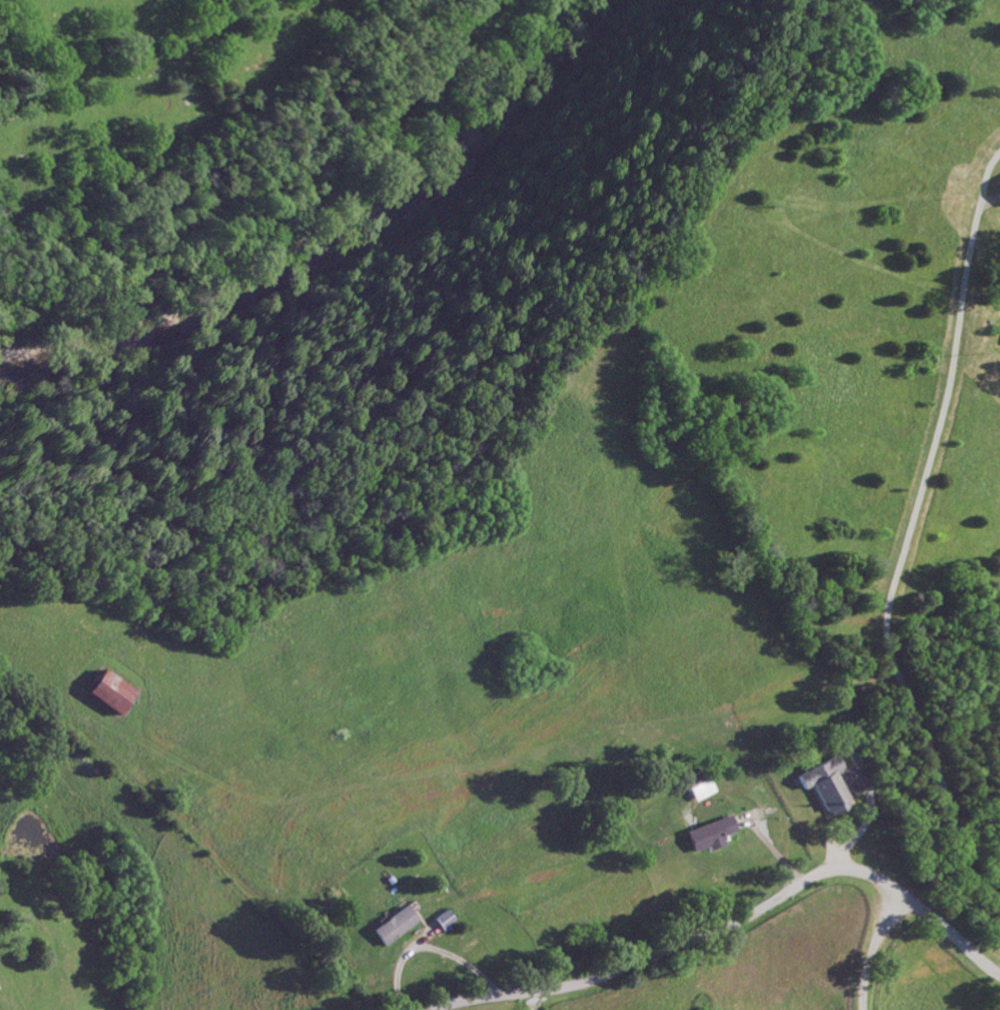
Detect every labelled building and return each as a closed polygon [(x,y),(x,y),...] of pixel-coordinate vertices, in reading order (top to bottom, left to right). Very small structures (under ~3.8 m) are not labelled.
[(129,693),(96,669),(79,692),(113,716),(129,693)] [(832,773),(839,769),(833,756),(792,775),(799,790),(810,786),(824,818),(847,807),(832,773)] [(706,850),(723,846),(720,836),(733,833),(728,817),(682,831),(689,853),(706,848),(706,850)] [(369,929),(380,946),(417,923),(407,906),(369,929)]
